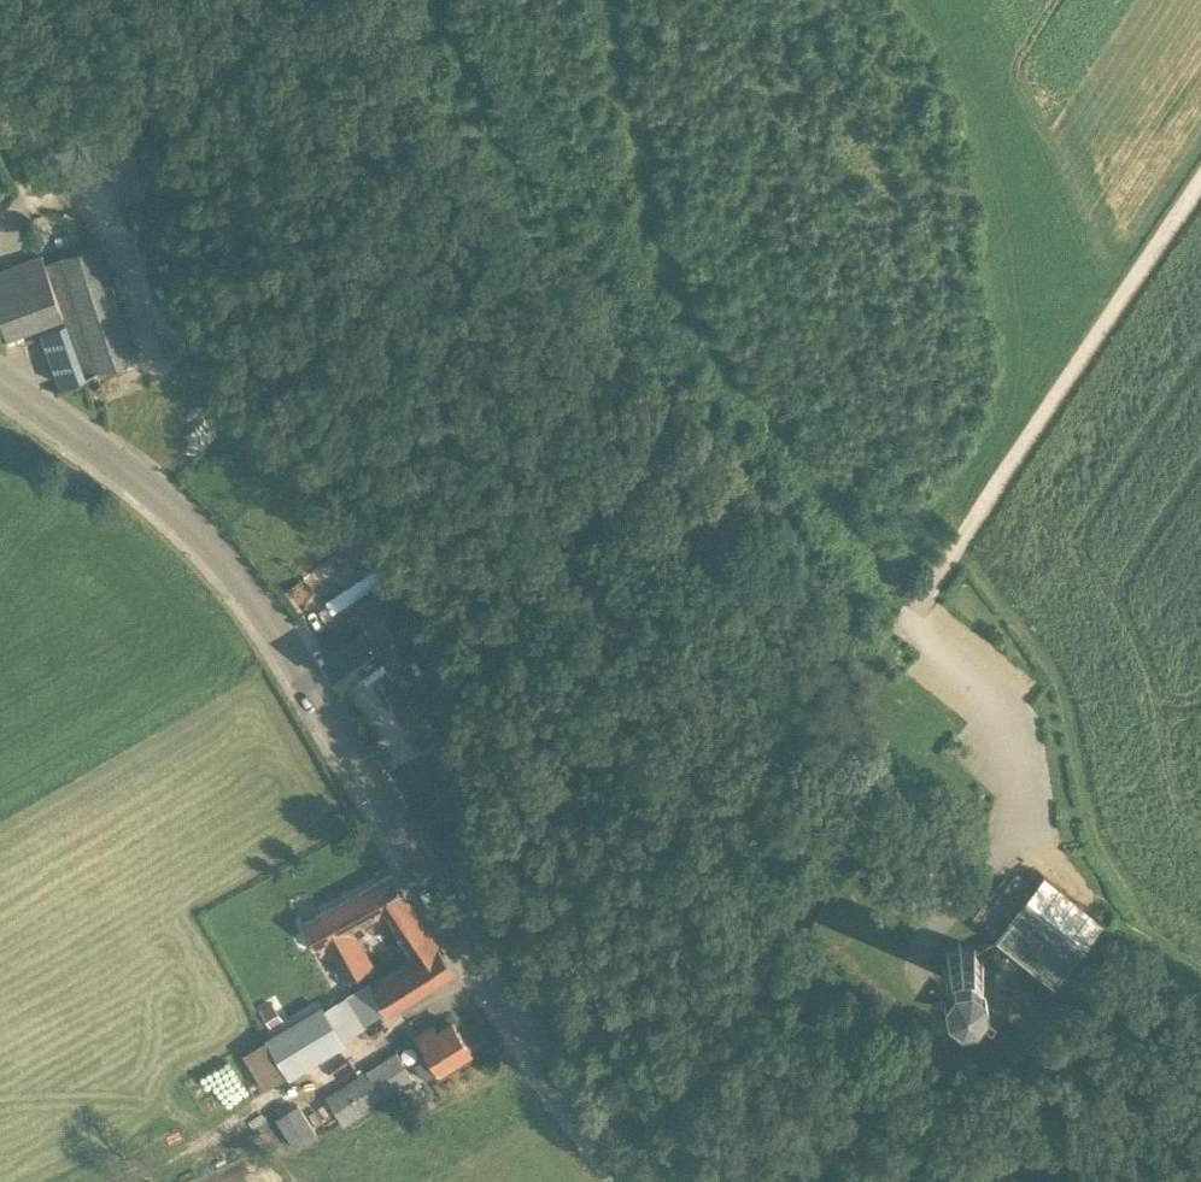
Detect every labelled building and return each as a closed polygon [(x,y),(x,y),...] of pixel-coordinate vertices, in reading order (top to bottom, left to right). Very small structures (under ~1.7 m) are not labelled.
[(97,244),(57,256),(57,258),(43,263),(40,254),(0,269),(0,321),(4,335),(38,323),(57,383),(135,356),(97,244)] [(343,625),(319,640),(327,653),(325,655),(341,681),(358,670),(383,655),(391,669),(408,658),(421,650),(413,637),(423,631),(392,582),(387,586),(360,602),(356,604),(370,627),(352,638),(343,625)] [(384,877),(301,923),(316,950),(325,946),(342,980),(348,977),(364,969),(372,964),(358,936),(366,932),(362,925),(379,916),(406,958),(411,955),(414,961),(440,944),(437,940),(431,931),(391,873),(384,877)] [(1086,944),(1025,896),(994,935),(1055,984),(1086,944)] [(371,981),(384,1009),(385,1009),(454,967),(440,944),(414,961),(411,955),(406,958),(371,981)] [(954,987),(972,984),(983,971),(980,953),(967,944),(949,947),(939,960),(942,977),(954,987)] [(354,990),(345,995),(364,1024),(384,1009),(371,981),(354,990)] [(283,1021),(269,997),(261,1001),(264,1006),(259,1009),(271,1029),(283,1021)] [(323,1003),(299,1018),(321,1055),(344,1041),(343,1039),(325,1006),(323,1003)] [(418,1059),(413,1062),(424,1080),(429,1077),(437,1071),(470,1051),(452,1022),(437,1031),(433,1024),(414,1036),(425,1055),(418,1059)] [(367,1069),(324,1095),(340,1122),(342,1125),(346,1123),(402,1089),(399,1085),(412,1078),(396,1051),(367,1069)] [(295,1150),(318,1135),(297,1103),(274,1118),(295,1150)]
